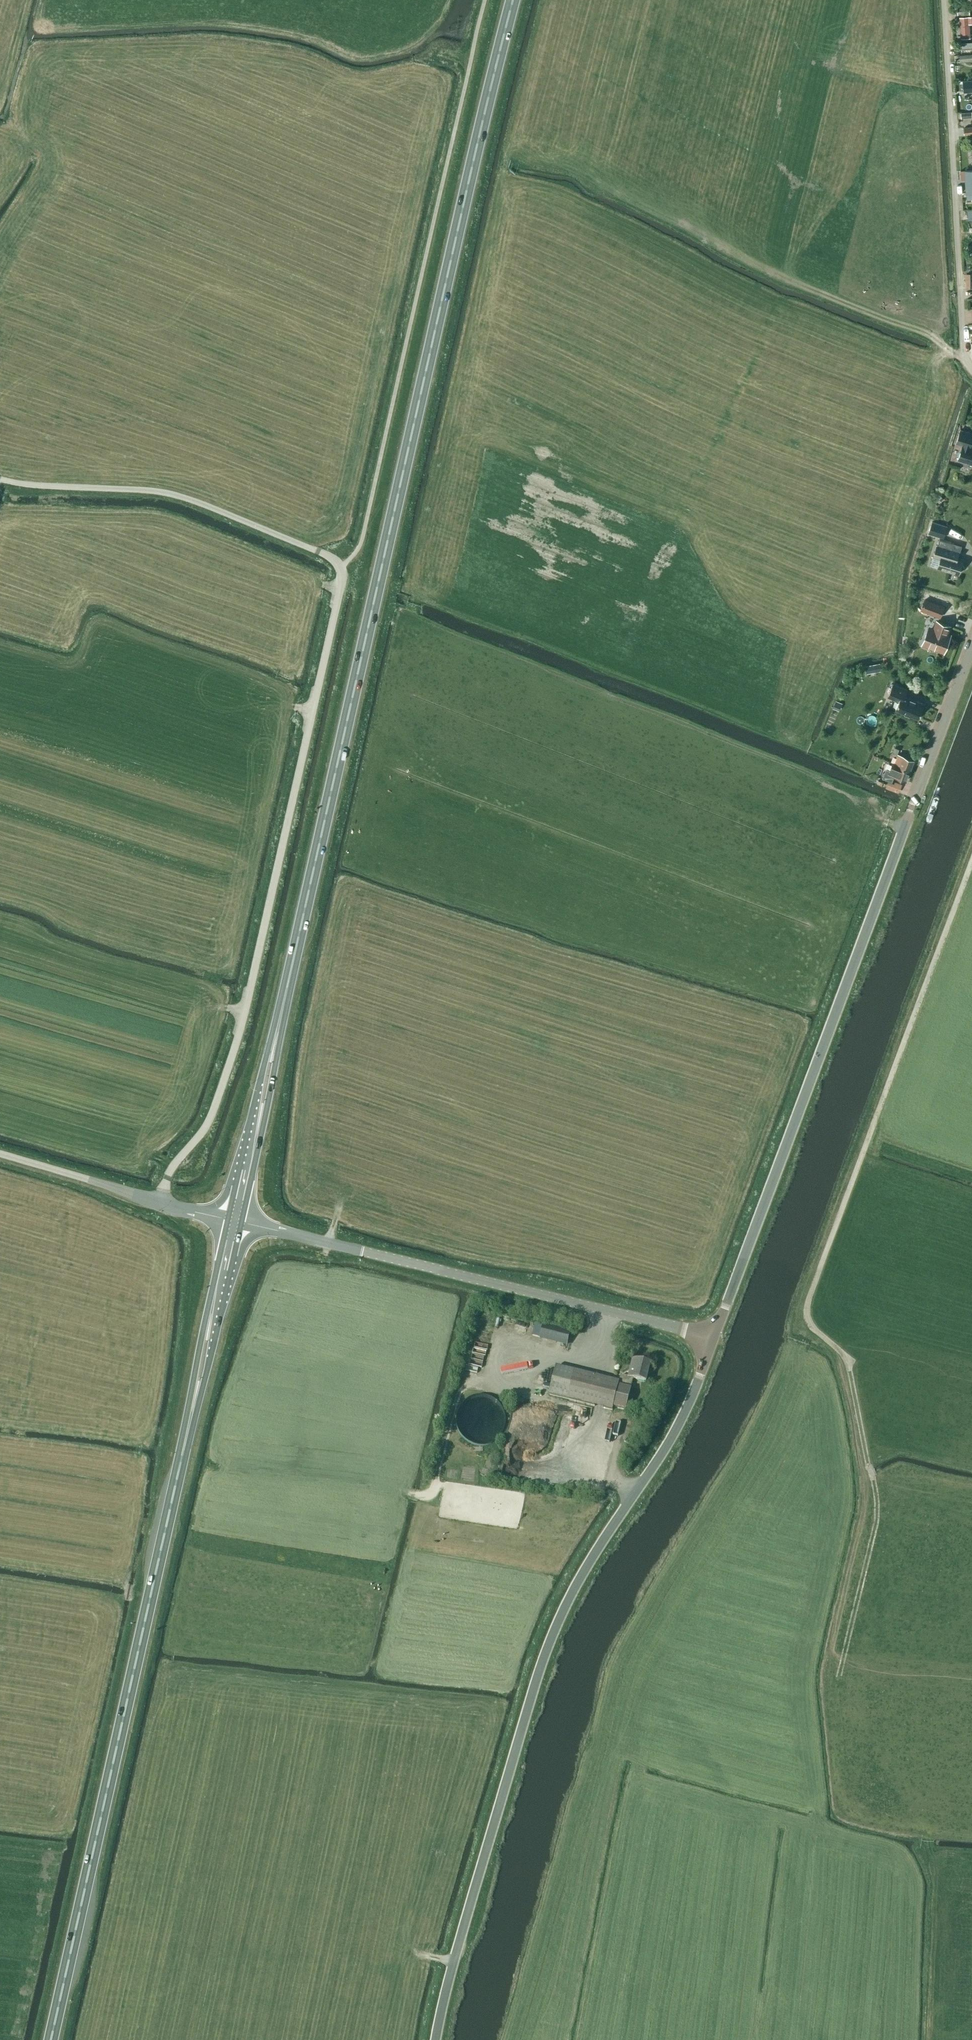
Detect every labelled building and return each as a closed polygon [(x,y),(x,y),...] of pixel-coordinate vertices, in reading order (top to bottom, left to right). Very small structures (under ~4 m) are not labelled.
[(970,37),(968,23),(971,23),(971,16),(960,17),(962,38),(970,37)] [(958,460),(966,462),(966,461),(971,463),(971,447),(970,446),(971,441),(971,433),(960,430),(956,443),(963,445),(958,460)] [(936,522),(935,522),(932,521),(928,533),(940,536),(943,525),(943,524),(936,522)] [(937,545),(934,553),(936,557),(940,558),(938,567),(959,573),(960,570),(964,568),(962,563),(963,560),(957,558),(959,552),(951,549),(953,543),(939,539),(937,545)] [(935,602),(931,601),(925,598),(920,610),(940,618),(945,606),(937,603),(935,602)] [(932,628),(930,633),(927,632),(924,639),(927,640),(925,646),(936,650),(937,649),(944,652),(950,635),(947,633),(950,626),(937,621),(934,629),(932,628)] [(879,663),(876,664),(872,665),(865,666),(867,674),(881,671),(881,669),(880,663),(879,663)] [(887,696),(899,701),(895,709),(918,719),(924,704),(905,696),(907,690),(907,689),(895,684),(893,683),(887,696)] [(840,702),(838,702),(836,701),(832,708),(839,711),(842,703),(840,702)] [(894,764),(910,770),(914,760),(898,754),(894,764)] [(894,765),(892,764),(889,770),(886,769),(883,777),(892,781),(894,776),(906,781),(910,770),(894,764),(894,765)] [(899,792),(902,784),(895,781),(894,783),(888,781),(886,787),(899,792)] [(348,1280),(350,1273),(339,1271),(339,1272),(333,1271),(332,1277),(348,1280)] [(521,1330),(530,1332),(531,1321),(523,1320),(521,1330)] [(567,1346),(570,1331),(543,1324),(539,1339),(567,1346)] [(513,1334),(512,1340),(543,1349),(545,1343),(513,1334)] [(631,1388),(633,1378),(646,1381),(650,1364),(633,1359),(628,1377),(621,1375),(619,1382),(574,1371),(556,1366),(549,1395),(612,1410),(613,1407),(625,1410),(631,1388)] [(632,1421),(620,1418),(617,1430),(629,1433),(632,1421)]
